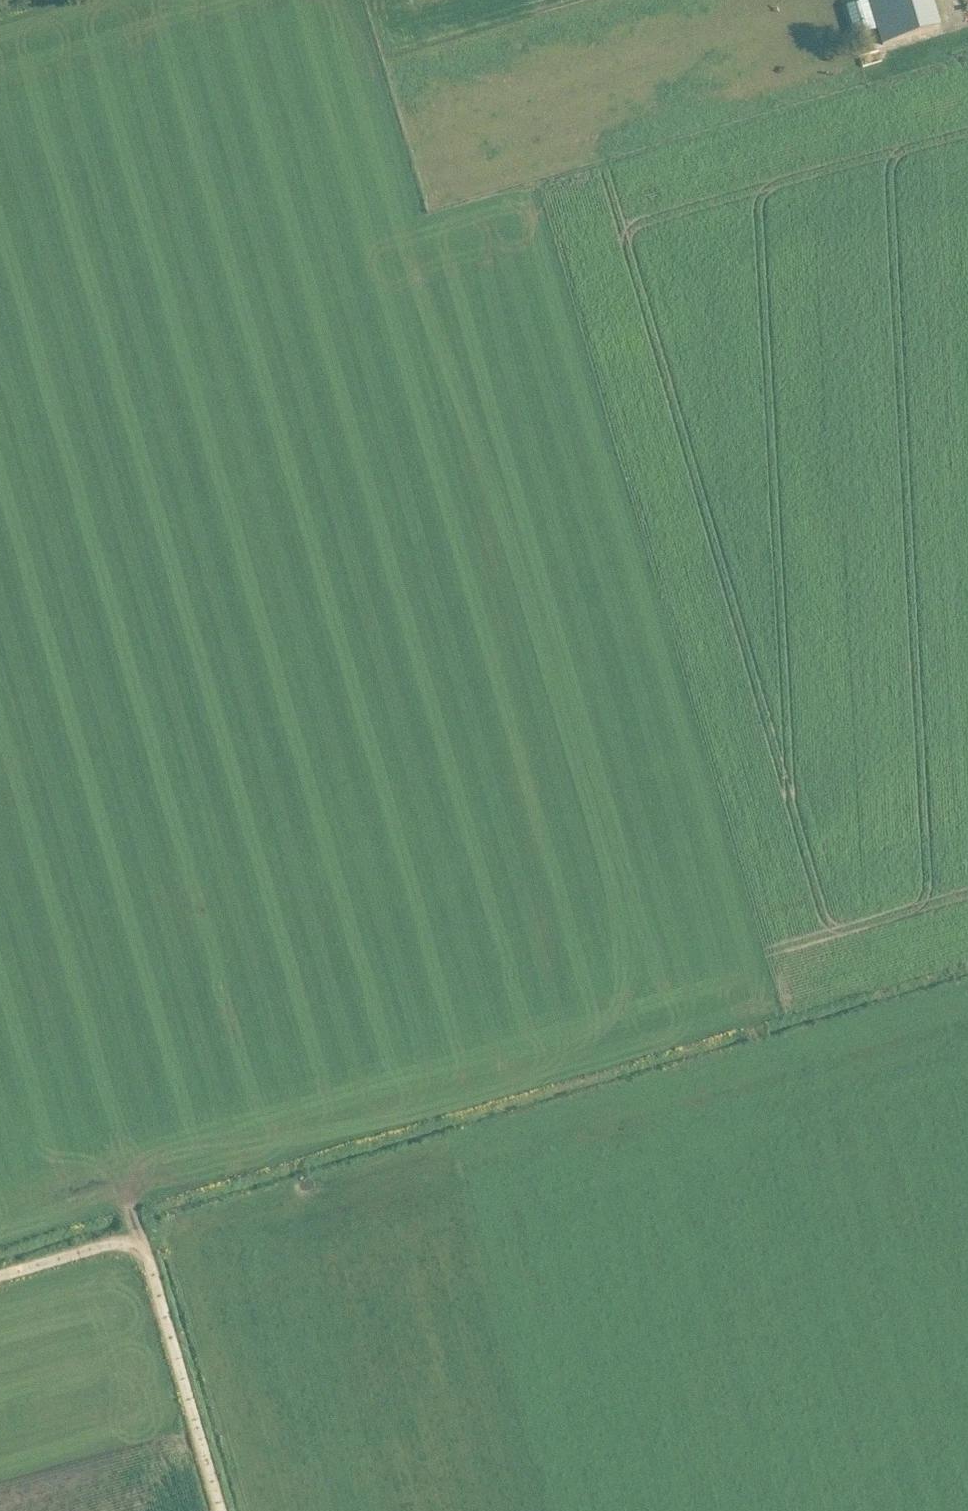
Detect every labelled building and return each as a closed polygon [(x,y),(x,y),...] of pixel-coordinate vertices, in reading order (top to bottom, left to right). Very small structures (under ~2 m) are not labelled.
[(883,45),(941,28),(933,0),(870,0),(883,45)]
